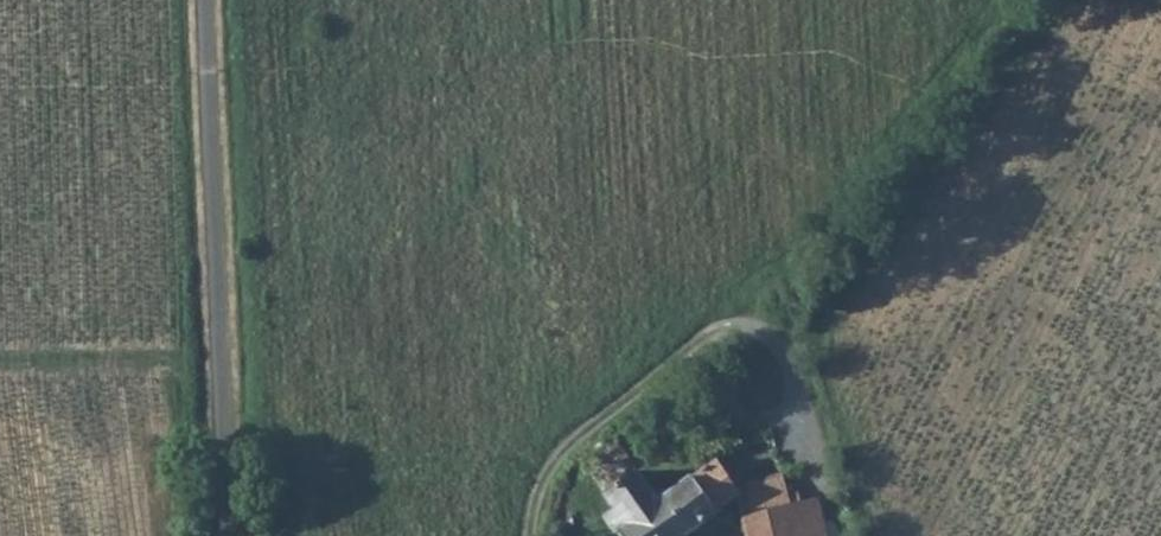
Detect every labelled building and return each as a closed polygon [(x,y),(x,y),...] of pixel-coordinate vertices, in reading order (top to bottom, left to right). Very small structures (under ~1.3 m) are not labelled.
[(620,535),(663,535),(714,501),(698,475),(715,467),(707,454),(646,492),(603,424),(598,417),(566,437),(570,446),(603,498),(592,505),(605,526),(611,521),(620,535)] [(728,494),(732,511),(777,497),(770,476),(764,463),(722,480),(715,467),(698,475),(714,501),(728,494)] [(790,535),(818,535),(804,490),(777,497),(790,535)] [(777,497),(732,511),(739,535),(790,535),(777,497)]
